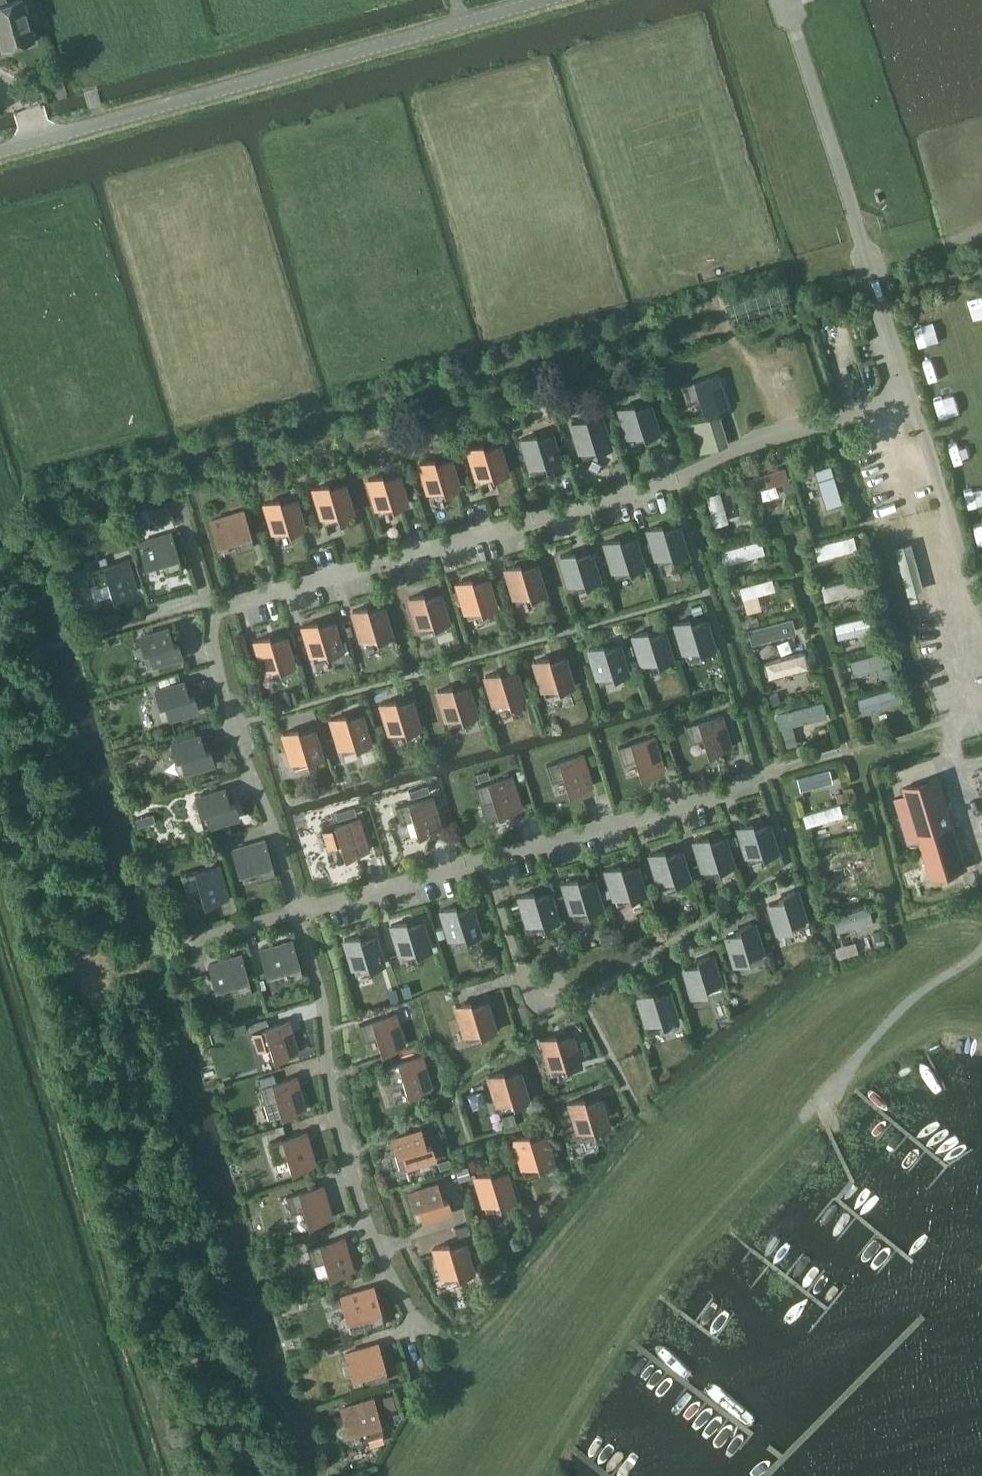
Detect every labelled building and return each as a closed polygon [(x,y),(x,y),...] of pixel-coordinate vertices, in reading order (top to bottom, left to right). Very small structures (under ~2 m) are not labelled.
[(3,47),(33,39),(22,0),(12,0),(4,2),(2,0),(0,0),(0,38),(3,47)] [(703,413),(727,406),(717,374),(681,385),(686,402),(699,398),(703,413)] [(633,403),(619,408),(628,436),(641,432),(643,437),(658,433),(648,404),(635,408),(633,403)] [(716,415),(687,423),(696,454),(725,445),(716,415)] [(586,418),(571,422),(580,451),(594,447),(596,452),(610,447),(601,419),(588,423),(586,418)] [(536,433),(521,438),(530,466),(544,462),(546,468),(560,463),(551,434),(538,438),(536,433)] [(482,443),(468,448),(477,477),(490,472),(492,478),(507,473),(498,444),(484,448),(482,443)] [(434,458),(420,462),(429,491),(442,487),(444,492),(458,488),(450,459),(436,463),(434,458)] [(826,507),(843,502),(831,466),(815,471),(826,507)] [(745,479),(749,492),(789,480),(785,467),(745,479)] [(382,474),(368,478),(377,507),(390,503),(392,508),(407,504),(398,475),(384,479),(382,474)] [(328,483),(314,487),(322,516),(336,512),(338,517),(352,513),(344,484),(330,488),(328,483)] [(719,491),(707,495),(716,528),(729,524),(719,491)] [(279,498),(265,502),(273,531),(287,527),(289,532),(303,528),(295,499),(281,503),(279,498)] [(158,524),(168,521),(163,506),(154,508),(158,524)] [(243,510),(211,520),(218,543),(233,539),(237,551),(254,546),(243,510)] [(115,520),(100,525),(102,534),(118,529),(115,520)] [(79,531),(76,523),(69,525),(71,533),(79,531)] [(663,524),(648,528),(657,557),(670,553),(672,558),(687,554),(678,525),(664,529),(663,524)] [(171,532),(139,542),(146,565),(161,561),(165,573),(182,568),(171,532)] [(619,537),(605,541),(613,570),(627,566),(629,571),(643,567),(635,538),(621,542),(619,537)] [(855,549),(852,537),(817,545),(820,558),(855,549)] [(764,551),(761,539),(723,550),(727,562),(764,551)] [(575,550),(560,555),(569,584),(583,580),(585,585),(599,581),(590,552),(577,556),(575,550)] [(127,558),(91,569),(96,586),(109,583),(113,598),(136,591),(127,558)] [(520,563),(506,567),(515,596),(528,592),(530,597),(545,593),(536,564),(522,568),(520,563)] [(864,589),(862,576),(824,585),(826,598),(864,589)] [(472,578),(457,582),(466,611),(480,607),(481,612),(496,608),(487,579),(473,583),(472,578)] [(776,590),(772,578),(740,586),(743,599),(776,590)] [(424,592),(409,597),(418,626),(432,621),(433,627),(448,622),(439,593),(425,598),(424,592)] [(367,605),(353,610),(361,639),(375,635),(377,640),(391,636),(383,607),(369,611),(367,605)] [(870,629),(867,616),(836,624),(839,637),(870,629)] [(690,618),(675,622),(684,651),(698,647),(699,652),(714,648),(705,619),(692,623),(690,618)] [(318,620),(303,625),(312,654),(326,649),(327,655),(338,651),(341,661),(350,658),(344,639),(339,641),(333,622),(319,626),(318,620)] [(790,631),(787,620),(755,628),(758,639),(790,631)] [(151,650),(154,664),(183,655),(179,641),(174,642),(170,629),(141,637),(145,651),(151,650)] [(648,629),(633,634),(642,663),(656,659),(657,664),(672,659),(663,631),(649,635),(648,629)] [(270,635),(255,639),(264,668),(278,664),(279,669),(294,665),(293,661),(290,653),(285,636),(271,640),(270,635)] [(603,643),(589,648),(598,676),(612,672),(613,677),(628,673),(619,644),(605,648),(603,643)] [(890,663),(886,649),(845,661),(850,675),(890,663)] [(296,652),(290,653),(293,661),(299,660),(296,652)] [(804,665),(801,653),(767,661),(771,673),(804,665)] [(548,656),(534,660),(543,689),(556,685),(558,690),(573,686),(564,657),(550,661),(548,656)] [(500,671),(485,675),(494,704),(508,700),(509,705),(524,700),(515,672),(501,676),(500,671)] [(166,704),(170,718),(199,709),(195,695),(189,696),(185,682),(156,691),(160,705),(166,704)] [(452,685),(438,690),(446,718),(460,714),(462,720),(476,715),(468,686),(454,690),(452,685)] [(902,700),(897,686),(860,697),(864,711),(902,700)] [(397,704),(395,698),(381,703),(390,732),(403,728),(405,733),(420,728),(411,700),(397,704)] [(827,717),(823,702),(775,713),(778,728),(827,717)] [(721,713),(685,724),(690,742),(703,738),(707,753),(730,746),(721,713)] [(346,714),(331,718),(340,747),(354,743),(355,748),(370,744),(361,715),(347,719),(346,714)] [(298,728),(283,733),(292,761),(306,757),(307,763),(322,758),(313,729),(299,734),(298,728)] [(653,735),(618,746),(623,764),(636,760),(640,775),(663,768),(653,735)] [(181,758),(185,771),(214,763),(210,749),(205,750),(201,736),(172,744),(176,759),(181,758)] [(582,753),(546,764),(552,782),(564,778),(569,793),(592,785),(582,753)] [(488,769),(477,773),(479,780),(490,777),(488,769)] [(829,782),(826,770),(800,777),(802,789),(829,782)] [(511,775),(475,786),(485,818),(521,807),(511,775)] [(967,868),(939,776),(905,786),(906,791),(895,795),(908,841),(920,837),(933,878),(967,868)] [(427,784),(409,790),(411,797),(430,791),(427,784)] [(206,810),(210,824),(239,815),(235,801),(229,802),(225,789),(196,797),(201,812),(206,810)] [(431,795),(396,806),(401,823),(413,819),(418,834),(441,827),(431,795)] [(844,815),(840,803),(803,814),(806,826),(844,815)] [(354,807),(335,812),(337,819),(356,814),(354,807)] [(151,814),(134,818),(136,826),(153,821),(151,814)] [(358,817),(323,828),(328,845),(340,842),(345,857),(368,850),(358,817)] [(753,822),(738,826),(747,855),(761,851),(762,856),(777,852),(768,823),(754,827),(753,822)] [(709,835),(694,840),(703,869),(717,864),(718,870),(733,865),(724,837),(710,841),(709,835)] [(254,868),(258,880),(276,875),(265,839),(233,849),(239,872),(254,868)] [(665,849),(650,853),(659,882),(673,878),(674,883),(689,879),(680,850),(666,854),(665,849)] [(218,864),(182,875),(188,892),(200,889),(204,904),(227,897),(218,864)] [(620,864),(606,869),(615,898),(628,893),(630,899),(645,894),(636,866),(622,870),(620,864)] [(857,886),(854,874),(823,883),(827,895),(857,886)] [(577,877),(563,882),(572,911),(585,906),(587,912),(602,907),(593,878),(579,883),(577,877)] [(783,899),(770,903),(778,932),(793,928),(791,922),(805,918),(796,889),(782,894),(783,899)] [(519,895),(521,900),(528,924),(542,920),(543,925),(558,921),(549,892),(535,896),(534,891),(519,895)] [(456,904),(441,909),(450,938),(464,933),(466,939),(480,934),(471,906),(458,910),(456,904)] [(869,909),(832,920),(837,937),(874,925),(869,909)] [(406,920),(391,924),(400,953),(414,949),(416,954),(430,950),(421,921),(407,925),(406,920)] [(740,931),(726,936),(735,964),(750,960),(748,955),(762,950),(753,921),(738,926),(740,931)] [(611,932),(599,936),(601,943),(613,940),(611,932)] [(359,934),(344,938),(353,967),(367,963),(369,968),(383,964),(374,935),(361,939),(359,934)] [(282,969),(286,981),(303,976),(292,940),(260,950),(267,973),(282,969)] [(698,963),(684,967),(693,996),(708,992),(706,986),(720,982),(711,953),(697,958),(698,963)] [(231,983),(234,995),(252,990),(241,954),(209,964),(216,987),(231,983)] [(653,990),(639,994),(647,1023),(661,1019),(662,1025),(677,1020),(669,992),(655,995),(653,990)] [(471,1000),(456,1005),(465,1034),(479,1030),(480,1035),(495,1030),(486,1002),(472,1006),(471,1000)] [(395,1012),(359,1023),(365,1040),(377,1037),(381,1052),(405,1045),(395,1012)] [(288,1020),(252,1030),(258,1048),(270,1044),(274,1059),(298,1052),(288,1020)] [(556,1034),(541,1038),(550,1067),(564,1063),(566,1068),(580,1064),(571,1035),(557,1039),(556,1034)] [(421,1054),(386,1065),(391,1082),(403,1079),(408,1094),(431,1087),(421,1054)] [(504,1070),(489,1075),(498,1104),(500,1109),(513,1105),(528,1100),(519,1072),(505,1076),(504,1070)] [(295,1075),(260,1086),(270,1118),(305,1108),(295,1075)] [(584,1097),(570,1102),(578,1131),(592,1126),(594,1132),(608,1127),(600,1098),(586,1103),(584,1097)] [(530,1104),(521,1106),(525,1121),(535,1118),(530,1104)] [(513,1113),(502,1116),(505,1128),(516,1124),(513,1113)] [(421,1130),(392,1138),(396,1153),(401,1151),(406,1166),(436,1157),(432,1142),(426,1144),(421,1130)] [(305,1131),(270,1141),(275,1159),(287,1155),(292,1170),(315,1163),(305,1131)] [(529,1133),(514,1138),(523,1167),(537,1162),(538,1168),(553,1163),(544,1135),(530,1139),(529,1133)] [(449,1158),(438,1161),(440,1169),(451,1165),(449,1158)] [(467,1166),(456,1169),(459,1181),(471,1178),(467,1166)] [(490,1171),(475,1175),(484,1204),(498,1200),(500,1205),(514,1201),(505,1172),(492,1176),(490,1171)] [(438,1181),(407,1190),(413,1208),(412,1208),(416,1222),(421,1220),(422,1223),(453,1213),(448,1196),(443,1198),(438,1181)] [(322,1184),(286,1195),(292,1213),(304,1209),(308,1224),(332,1217),(322,1184)] [(343,1237),(307,1247),(313,1265),(325,1261),(329,1276),(353,1269),(343,1237)] [(458,1277),(473,1272),(464,1244),(450,1248),(449,1242),(434,1247),(443,1276),(457,1271),(458,1277)] [(374,1286),(341,1296),(352,1332),(384,1322),(374,1286)] [(337,1293),(329,1296),(332,1307),(340,1304),(337,1293)] [(367,1372),(371,1384),(389,1379),(378,1343),(345,1353),(352,1376),(367,1372)] [(392,1393),(382,1396),(386,1410),(397,1407),(392,1393)] [(374,1398),(341,1408),(352,1444),(384,1434),(374,1398)]
